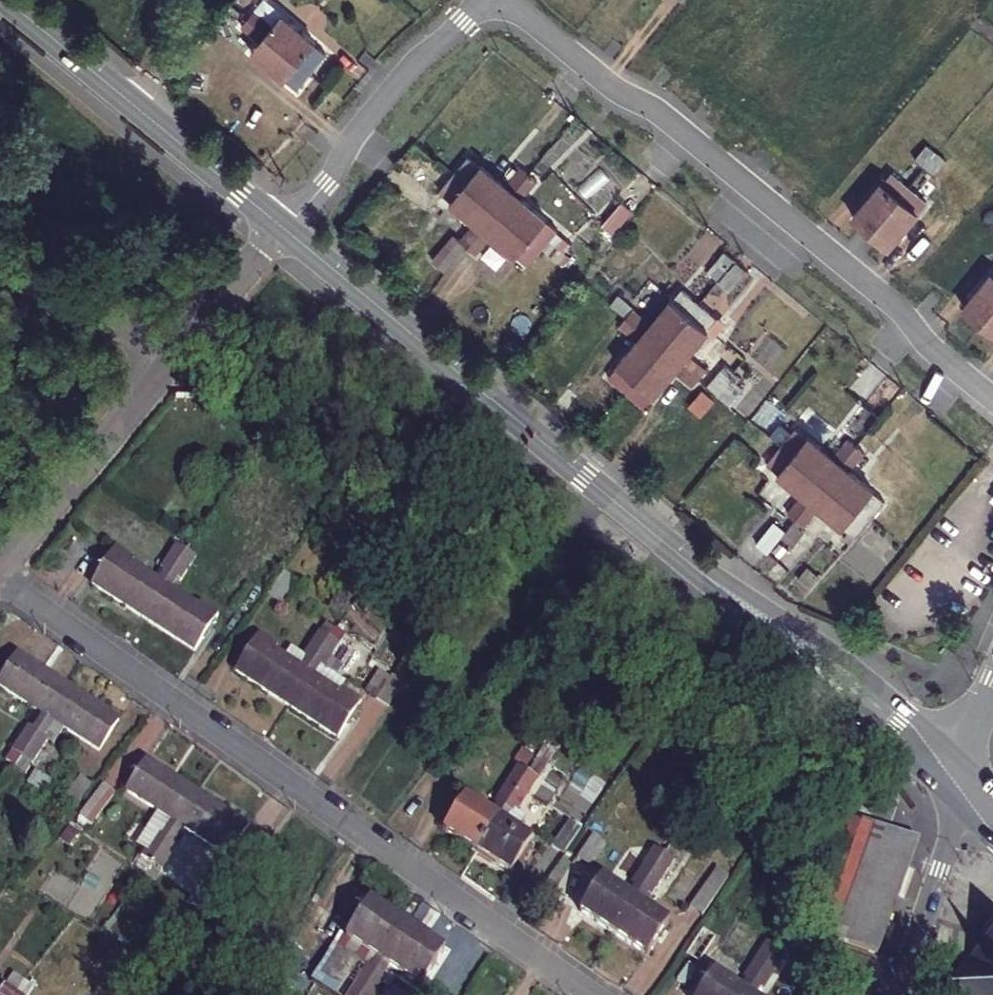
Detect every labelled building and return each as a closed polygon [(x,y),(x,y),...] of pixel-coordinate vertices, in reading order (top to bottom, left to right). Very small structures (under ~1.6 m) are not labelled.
[(266,21),(261,28),(312,71),(325,55),(315,47),(317,45),(284,18),(276,29),(266,21)] [(298,88),(312,71),(261,28),(253,37),(262,45),(253,55),(287,83),(288,80),(298,88)] [(936,159),(948,145),(938,137),(926,151),(936,159)] [(957,152),(948,145),(936,159),(945,167),(957,152)] [(468,159),(452,178),(498,216),(522,186),(514,180),(505,190),(468,159)] [(874,235),(911,189),(892,173),(855,218),(874,235)] [(451,205),(484,232),(498,216),(452,178),(440,192),(453,202),(451,205)] [(615,206),(629,218),(645,197),(632,185),(615,206)] [(531,194),(522,186),(498,216),(543,251),(557,235),(548,227),(548,226),(523,205),(531,194)] [(929,204),(911,189),(874,235),(892,250),(929,204)] [(542,252),(543,251),(498,216),(484,232),(517,259),(519,257),(530,266),(542,252)] [(451,231),(431,258),(446,268),(465,241),(451,231)] [(709,270),(719,278),(734,259),(724,250),(709,270)] [(747,270),(737,262),(721,282),(732,290),(747,270)] [(964,309),(983,325),(992,313),(992,273),(964,309)] [(629,310),(624,317),(664,350),(702,304),(683,289),(653,325),(646,318),(647,317),(638,309),(633,315),(629,310)] [(702,304),(664,350),(699,379),(707,371),(689,355),(710,330),(717,337),(726,325),(719,319),(719,318),(702,304)] [(983,325),(992,333),(992,313),(983,325)] [(664,350),(624,317),(620,322),(628,328),(625,332),(638,343),(618,366),(621,368),(612,377),(629,392),(664,350)] [(692,387),(699,379),(664,350),(629,392),(648,407),(676,373),(692,387)] [(723,363),(706,385),(724,400),(727,402),(740,384),(731,377),(735,372),(723,363)] [(714,413),(724,400),(706,385),(696,398),(714,413)] [(793,429),(780,445),(825,482),(847,456),(840,450),(839,451),(836,449),(829,459),(793,429)] [(793,503),(803,510),(825,482),(780,445),(765,462),(776,472),(774,474),(799,495),(793,503)] [(856,463),(847,456),(825,482),(869,518),(881,504),(870,494),(871,493),(847,473),(856,463)] [(853,537),(869,518),(825,482),(803,510),(811,518),(816,511),(842,533),(845,529),(853,537)] [(145,620),(192,555),(182,548),(165,571),(170,573),(162,583),(136,565),(138,561),(120,548),(95,584),(145,620)] [(203,563),(192,555),(145,620),(196,656),(221,620),(203,607),(201,610),(174,592),(181,582),(187,586),(203,563)] [(235,675),(285,711),(331,646),(323,640),(307,663),(311,666),(304,676),(276,657),(279,653),(261,640),(235,675)] [(331,646),(285,711),(335,747),(360,712),(341,699),(339,701),(313,683),(320,673),(324,676),(340,652),(331,646)] [(22,759),(65,693),(12,659),(0,677),(0,702),(7,707),(10,704),(40,723),(33,732),(30,729),(13,753),(22,759)] [(375,706),(384,713),(401,690),(392,684),(375,706)] [(65,693),(22,759),(32,766),(48,742),(43,738),(48,729),(75,746),(74,749),(94,762),(116,725),(65,693)] [(442,833),(476,855),(528,778),(518,772),(494,806),(499,809),(492,819),(464,801),(442,833)] [(138,869),(147,876),(190,809),(137,776),(117,806),(149,826),(139,843),(150,851),(138,869)] [(528,778),(476,855),(509,876),(530,845),(503,827),(510,817),(516,820),(538,786),(528,778)] [(82,836),(107,806),(96,797),(71,827),(82,836)] [(190,809),(147,876),(157,882),(172,858),(168,855),(174,846),(201,863),(198,867),(218,880),(241,842),(190,809)] [(544,847),(555,854),(573,829),(562,821),(544,847)] [(877,955),(916,844),(874,829),(857,879),(842,874),(826,919),(840,925),(835,940),(877,955)] [(572,860),(586,870),(601,848),(588,838),(572,860)] [(128,860),(139,867),(150,851),(139,843),(128,860)] [(578,911),(611,933),(664,854),(654,849),(630,883),(635,886),(627,897),(600,879),(578,911)] [(664,854),(611,933),(646,957),(668,924),(638,905),(645,894),(650,896),(673,861),(664,854)] [(680,922),(692,930),(706,910),(694,902),(680,922)] [(190,932),(207,912),(197,903),(179,923),(190,932)] [(362,952),(371,958),(365,968),(348,994),(360,994),(404,927),(366,903),(342,939),(362,952)] [(404,927),(360,994),(373,994),(382,980),(389,970),(398,975),(418,989),(441,952),(404,927)] [(699,960),(711,933),(699,927),(687,954),(699,960)] [(992,940),(992,947),(971,960),(965,958),(962,961),(966,967),(957,994),(992,994),(992,938),(992,940)] [(775,952),(766,945),(742,980),(746,984),(740,993),(713,975),(700,994),(747,994),(775,952)] [(356,962),(365,968),(371,958),(362,952),(356,962)] [(747,994),(755,994),(758,991),(762,994),(785,959),(775,952),(747,994)] [(391,985),(398,975),(389,970),(382,980),(391,985)]
